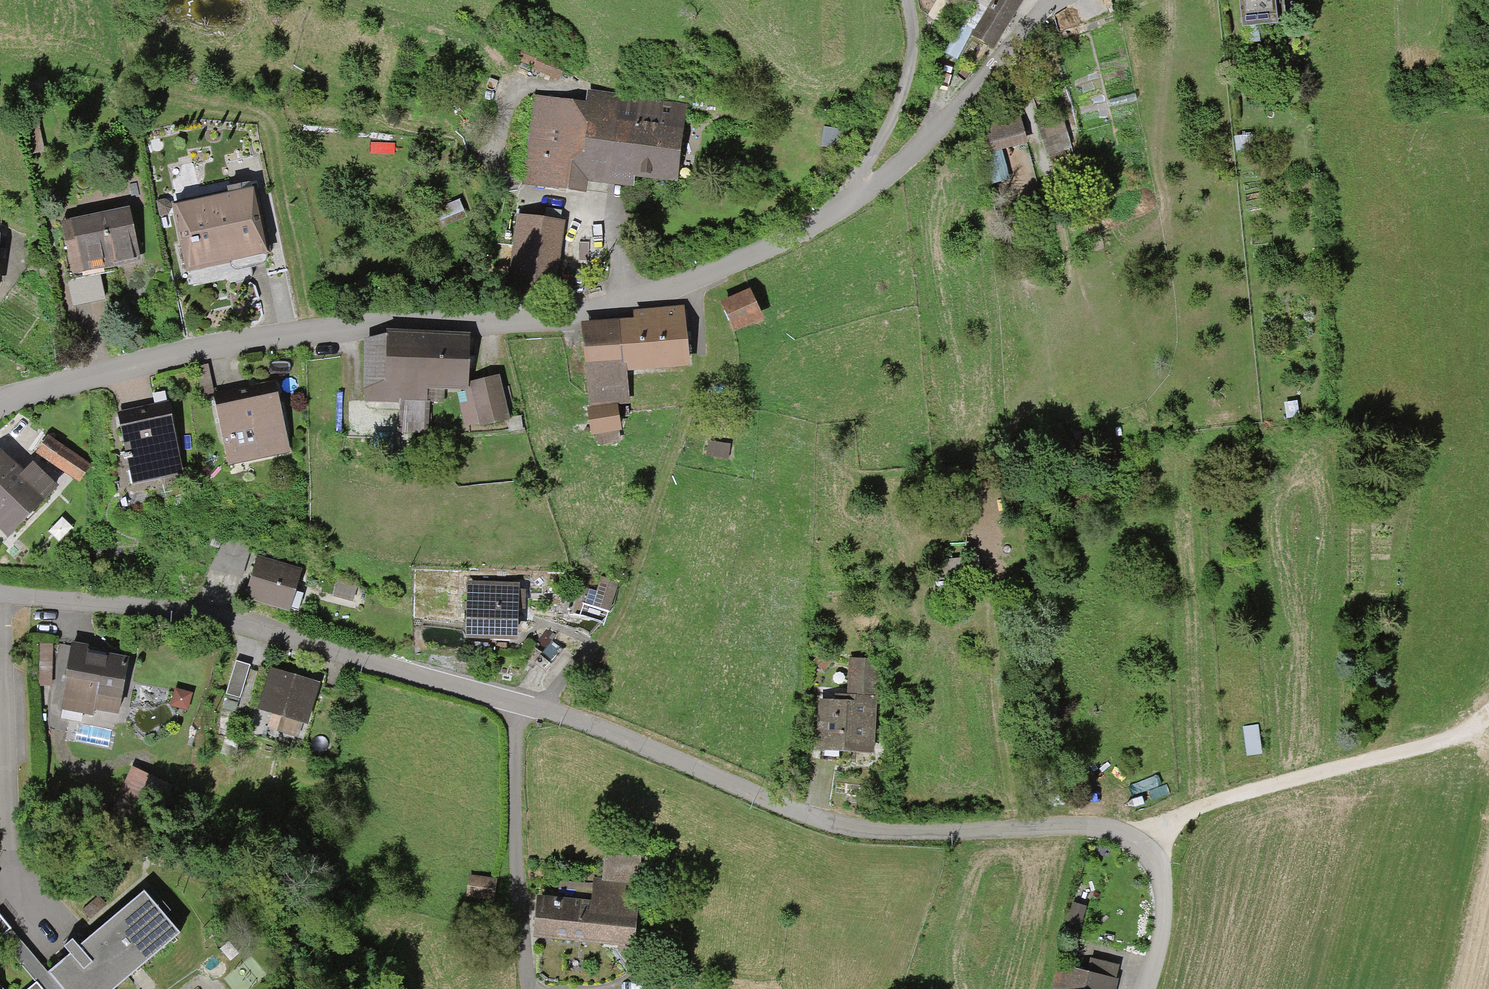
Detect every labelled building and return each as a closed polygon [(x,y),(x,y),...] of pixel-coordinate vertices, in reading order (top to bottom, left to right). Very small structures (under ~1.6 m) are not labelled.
[(979,28),(997,0),(981,0),(968,20),(979,28)] [(1023,0),(997,0),(974,40),(993,51),(1011,21),(1023,0)] [(1243,26),(1278,22),(1277,12),(1285,11),(1284,0),(1240,0),(1243,26)] [(510,57),(557,77),(565,60),(517,40),(510,57)] [(591,179),(679,189),(689,102),(587,91),(586,102),(536,96),(525,186),(589,194),(591,179)] [(988,156),(1028,145),(1020,118),(980,129),(988,156)] [(1077,152),(1070,118),(1045,123),(1053,158),(1077,152)] [(186,267),(265,250),(251,188),(173,205),(186,267)] [(75,268),(142,254),(131,205),(64,220),(75,268)] [(515,213),(508,282),(557,287),(564,218),(515,213)] [(71,277),(76,301),(109,295),(105,271),(71,277)] [(722,306),(737,337),(764,323),(749,293),(722,306)] [(689,368),(686,308),(652,311),(636,312),(636,322),(631,323),(584,326),(589,410),(619,406),(631,405),(629,371),(689,368)] [(419,393),(466,393),(469,336),(387,333),(364,344),(364,401),(417,404),(419,393)] [(508,422),(503,379),(474,382),(480,425),(508,422)] [(230,468),(292,455),(278,384),(215,397),(230,468)] [(133,483),(183,472),(167,400),(117,411),(133,483)] [(593,438),(623,434),(619,406),(589,410),(593,438)] [(83,483),(94,465),(49,437),(38,455),(83,483)] [(61,486),(37,463),(27,472),(5,449),(0,454),(0,524),(12,535),(61,486)] [(246,572),(251,546),(222,540),(218,567),(246,572)] [(247,596),(292,609),(303,568),(259,555),(247,596)] [(619,577),(594,571),(585,611),(610,617),(619,577)] [(518,643),(520,584),(468,583),(466,641),(518,643)] [(119,718),(129,659),(87,652),(89,645),(70,642),(58,714),(94,720),(95,714),(119,718)] [(231,691),(247,693),(251,658),(236,656),(231,691)] [(819,751),(877,754),(882,661),(852,659),(849,699),(842,699),(822,698),(819,751)] [(259,707),(308,721),(319,683),(271,668),(259,707)] [(147,826),(164,783),(130,770),(113,812),(147,826)] [(535,936),(634,945),(642,858),(597,853),(593,892),(539,886),(535,936)] [(496,896),(498,874),(470,871),(468,893),(496,896)] [(59,988),(118,988),(179,936),(143,894),(79,949),(73,942),(62,952),(67,957),(47,974),(59,988)] [(11,930),(0,917),(0,939),(11,930)] [(0,939),(0,940),(37,984),(41,988),(59,988),(47,974),(11,930),(0,939)] [(1118,979),(1059,966),(1054,988),(1116,988),(1118,979)]
